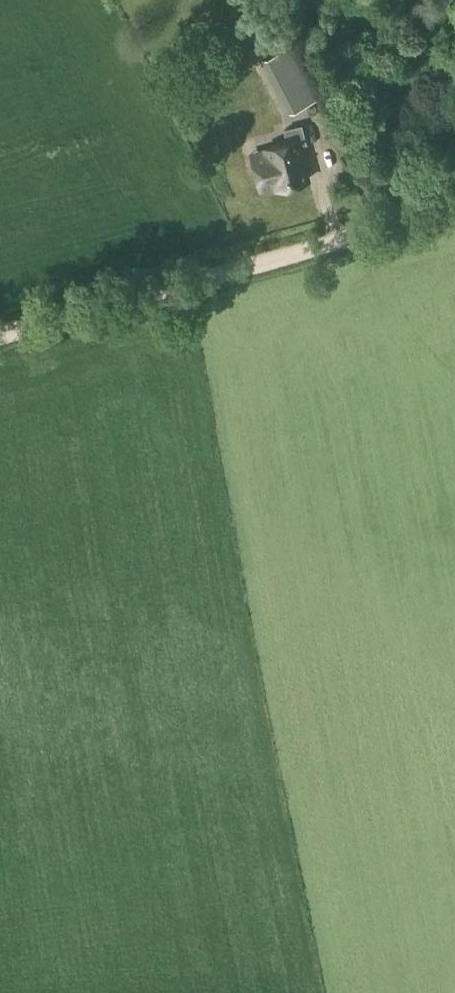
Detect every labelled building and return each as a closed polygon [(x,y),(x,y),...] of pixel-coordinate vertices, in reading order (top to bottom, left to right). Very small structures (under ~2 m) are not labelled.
[(261,61),(289,113),(314,100),(288,47),(261,61)] [(274,186),(275,188),(307,179),(298,145),(302,144),(299,132),(290,135),(291,141),(249,153),(260,190),(274,186)]
